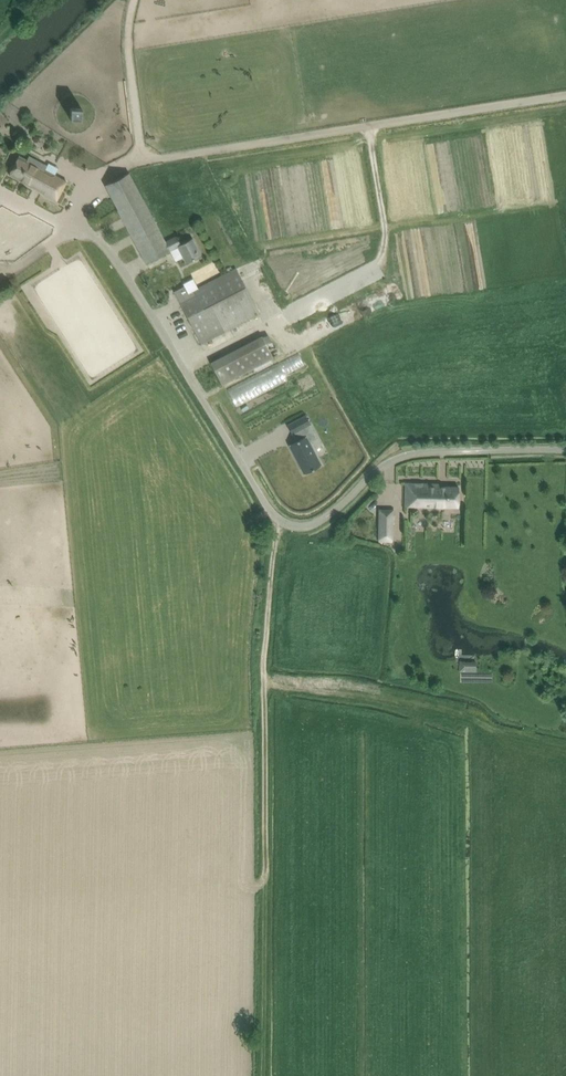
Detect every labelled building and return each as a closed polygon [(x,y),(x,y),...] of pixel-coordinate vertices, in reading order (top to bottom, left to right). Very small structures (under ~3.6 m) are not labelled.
[(81,120),(81,109),(69,109),(69,119),(81,120)] [(19,156),(9,174),(35,189),(45,170),(48,165),(29,156),(27,160),(19,156)] [(45,170),(35,189),(57,200),(67,182),(55,175),(59,168),(49,163),(48,165),(45,170)] [(165,242),(129,172),(105,185),(146,263),(169,250),(177,246),(186,262),(200,255),(192,238),(180,244),(176,236),(165,242)] [(184,286),(174,291),(201,343),(259,313),(236,268),(188,293),(184,286)] [(262,335),(211,362),(222,384),(274,358),(262,335)] [(287,425),(292,434),(311,424),(306,415),(287,425)] [(306,436),(289,445),(304,474),(321,465),(317,456),(319,455),(311,441),(309,442),(306,436)] [(458,507),(459,487),(439,486),(439,484),(406,483),(405,505),(458,507)] [(380,523),(379,541),(392,541),(392,523),(380,523)] [(460,661),(460,672),(478,672),(478,661),(472,661),(466,661),(460,661)]
